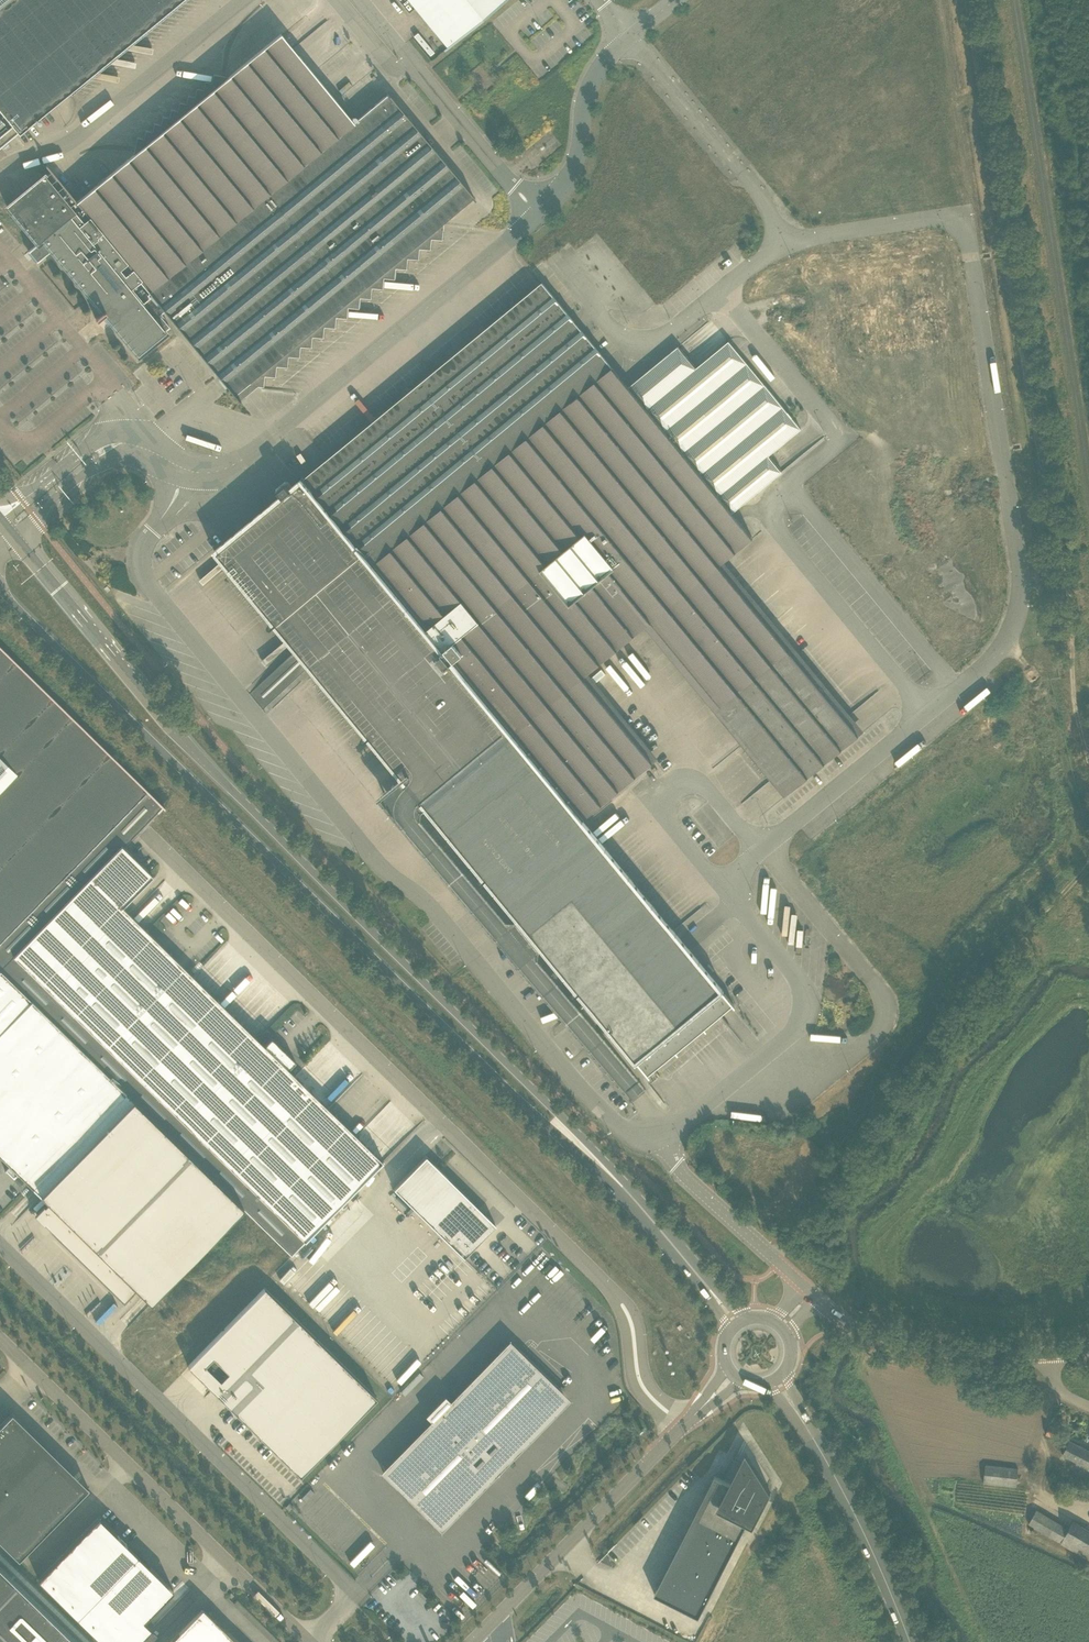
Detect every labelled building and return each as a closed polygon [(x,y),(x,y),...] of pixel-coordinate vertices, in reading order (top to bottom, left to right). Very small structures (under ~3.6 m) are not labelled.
[(0,147),(18,133),(20,135),(183,0),(0,0),(0,147)] [(448,47),(506,0),(409,0),(444,42),(448,47)] [(113,322),(110,324),(111,325),(113,323),(138,353),(137,354),(170,328),(160,315),(165,311),(235,395),(247,384),(263,386),(264,375),(275,376),(276,366),(287,367),(288,356),(299,357),(300,346),(311,347),(312,336),(323,337),(324,326),(335,327),(336,316),(346,318),(347,307),(358,308),(359,297),(370,298),(371,287),(382,288),(383,277),(394,278),(395,268),(406,269),(407,258),(418,259),(419,248),(430,249),(431,238),(441,239),(443,223),(473,199),(474,201),(475,200),(386,90),(385,91),(388,94),(354,122),(281,34),(77,201),(47,165),(46,165),(51,172),(46,176),(45,175),(44,175),(45,176),(8,206),(7,206),(38,244),(29,251),(37,261),(52,249),(103,311),(101,313),(101,314),(104,312),(113,322)] [(198,89),(203,94),(221,78),(216,73),(198,89)] [(263,709),(310,666),(427,808),(636,1062),(637,1062),(648,1076),(649,1075),(649,1074),(676,1051),(678,1052),(678,1050),(734,1003),(688,947),(686,949),(680,942),(682,940),(583,820),(584,819),(653,762),(582,678),(650,623),(720,707),(790,792),(859,735),(719,566),(753,538),(569,315),(570,311),(561,301),(558,301),(542,282),(305,478),(300,473),(300,474),(303,478),(292,487),(288,483),(286,483),(278,489),(278,491),(282,495),(215,551),(297,650),(250,693),(263,709)] [(148,791),(0,648),(0,942),(148,791)] [(158,782),(153,786),(148,791),(162,805),(170,797),(158,782)] [(161,806),(162,805),(148,791),(0,942),(0,957),(6,963),(0,970),(32,1001),(55,1024),(147,929),(146,930),(122,907),(126,904),(153,876),(142,865),(133,856),(122,845),(160,807),(161,806)] [(102,1070),(194,977),(193,976),(194,975),(171,953),(170,954),(147,931),(148,930),(147,929),(55,1024),(102,1070)] [(0,970),(0,1033),(32,1001),(0,970)] [(181,1147),(280,1046),(272,1038),(264,1046),(241,1023),(242,1022),(241,1021),(240,1022),(218,1000),(219,999),(218,998),(195,976),(194,977),(102,1070),(126,1093),(181,1147)] [(102,1070),(55,1024),(32,1001),(0,1033),(0,1155),(33,1188),(126,1093),(102,1070)] [(291,1255),(384,1161),(383,1160),(382,1161),(359,1139),(360,1138),(359,1137),(358,1138),(335,1116),(337,1115),(336,1114),(335,1115),(312,1093),(313,1092),(312,1091),(311,1092),(288,1069),(296,1062),(280,1046),(181,1147),(244,1208),(291,1255)] [(126,1093),(33,1188),(48,1202),(36,1215),(124,1300),(136,1288),(151,1303),(244,1208),(181,1147),(126,1093)] [(479,1209),(427,1158),(426,1156),(394,1189),(395,1190),(396,1190),(462,1255),(462,1256),(464,1257),(496,1225),(494,1223),(484,1214),(486,1212),(481,1207),(479,1209)] [(265,1287),(188,1366),(221,1398),(224,1400),(222,1402),(227,1407),(228,1405),(231,1407),(230,1407),(300,1476),(377,1397),(265,1287)] [(384,1474),(390,1480),(390,1481),(428,1518),(435,1524),(563,1393),(557,1387),(519,1350),(513,1344),(384,1474)] [(89,1488),(12,1413),(0,1425),(0,1541),(19,1559),(89,1488)] [(1046,1435),(1060,1440),(1063,1430),(1050,1426),(1046,1435)] [(1070,1441),(1063,1456),(1076,1462),(1075,1464),(1088,1470),(1088,1450),(1070,1441)] [(749,1519),(755,1522),(771,1492),(748,1455),(733,1485),(715,1476),(713,1480),(717,1483),(662,1591),(657,1589),(655,1594),(699,1617),(749,1519)] [(1016,1488),(1018,1468),(985,1464),(983,1484),(1016,1488)] [(1028,1520),(1030,1521),(1028,1523),(1088,1559),(1088,1528),(1074,1519),(1068,1528),(1030,1506),(1024,1517),(1029,1519),(1028,1520)] [(138,1555),(99,1517),(38,1578),(77,1616),(138,1555)] [(103,1641),(138,1641),(152,1628),(143,1620),(173,1590),(138,1555),(77,1616),(103,1641)] [(0,1567),(0,1641),(76,1641),(0,1567)] [(202,1609),(170,1641),(236,1641),(202,1609)]
